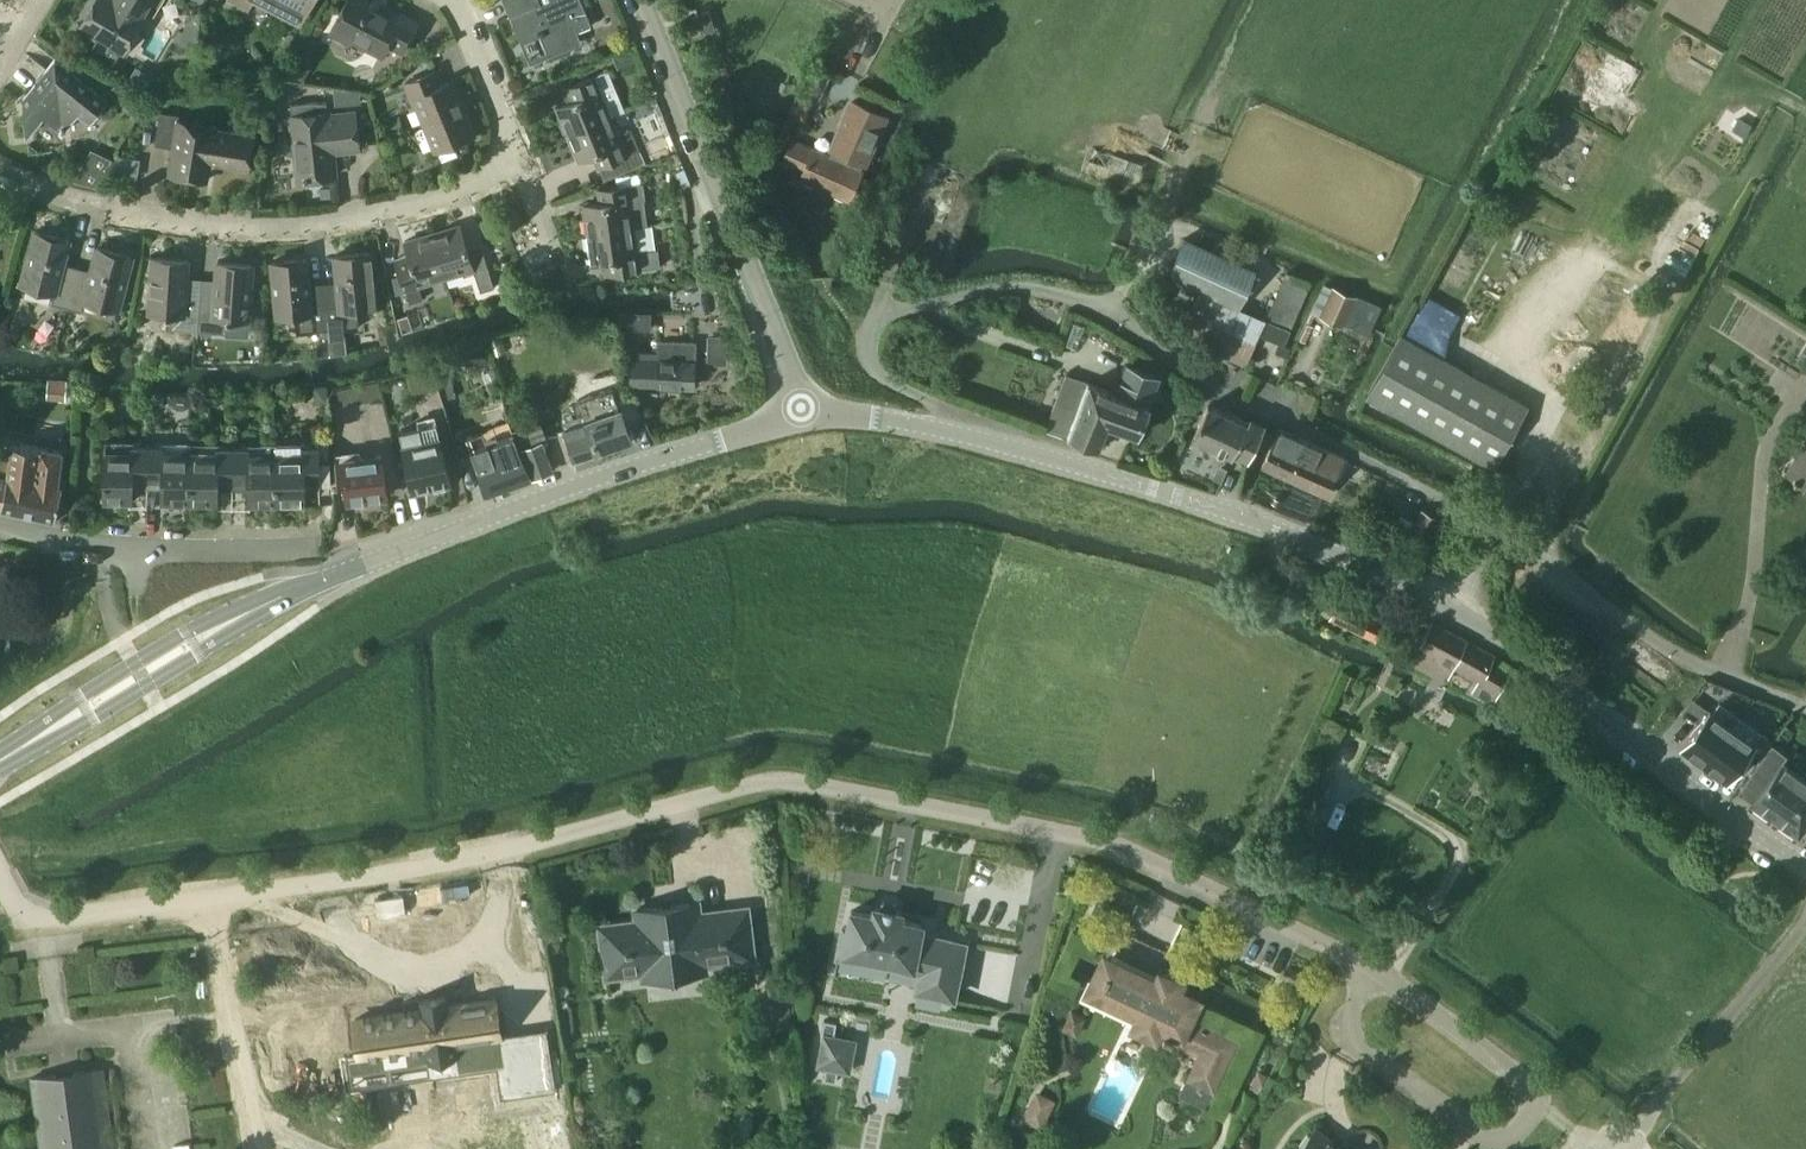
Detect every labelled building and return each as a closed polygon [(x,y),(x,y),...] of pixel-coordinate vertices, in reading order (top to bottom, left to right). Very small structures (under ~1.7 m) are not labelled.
[(80,30),(96,39),(90,50),(113,63),(121,50),(126,53),(146,18),(143,17),(152,0),(116,0),(115,1),(114,0),(97,0),(80,30)] [(305,18),(314,0),(271,0),(305,18)] [(372,0),(348,0),(332,31),(352,41),(354,38),(383,53),(389,43),(403,50),(419,20),(388,5),(387,7),(372,0)] [(510,15),(513,14),(523,38),(542,30),(550,50),(576,39),(573,31),(577,29),(592,23),(582,0),(504,0),(510,15)] [(704,11),(695,15),(702,33),(715,28),(708,9),(704,11)] [(180,29),(174,39),(185,45),(199,46),(200,30),(185,29),(180,29)] [(631,48),(616,54),(621,66),(636,60),(631,48)] [(23,100),(25,102),(27,135),(29,136),(45,116),(65,132),(81,112),(92,121),(108,101),(57,59),(23,100)] [(298,62),(292,74),(304,80),(308,72),(306,65),(298,62)] [(408,80),(436,149),(476,133),(454,78),(444,83),(438,68),(408,80)] [(569,101),(558,106),(569,132),(612,115),(612,114),(623,109),(607,70),(563,88),(569,101)] [(360,90),(334,86),(335,105),(361,103),(360,90)] [(122,102),(119,106),(132,115),(141,103),(128,94),(122,102)] [(794,100),(787,114),(793,117),(802,121),(803,121),(809,106),(794,100)] [(287,139),(283,144),(283,151),(289,155),(295,154),(298,178),(310,177),(336,174),(334,152),(333,140),(356,138),(357,138),(355,112),(329,115),(329,112),(327,112),(326,102),(314,101),(292,103),(293,116),(291,116),(293,138),(287,139)] [(832,149),(829,156),(814,150),(815,147),(793,137),(781,163),(803,172),(800,177),(848,199),(861,171),(860,170),(863,163),(865,163),(885,116),(851,101),(831,148),(832,149)] [(161,111),(155,144),(175,147),(170,173),(208,179),(210,162),(248,169),(254,134),(219,129),(219,127),(178,120),(179,116),(179,114),(161,111)] [(612,115),(569,132),(580,159),(595,153),(600,166),(640,149),(641,149),(632,128),(620,133),(612,115)] [(769,120),(754,147),(765,153),(780,126),(769,120)] [(646,145),(651,157),(670,150),(665,137),(646,145)] [(1087,159),(1137,178),(1142,165),(1092,146),(1087,159)] [(605,180),(642,165),(646,164),(640,149),(600,166),(605,180)] [(86,167),(82,181),(95,184),(103,172),(86,167)] [(684,167),(675,171),(682,187),(683,187),(691,184),(684,167)] [(601,202),(584,204),(588,234),(634,228),(648,226),(644,196),(642,182),(641,182),(618,185),(599,187),(601,202)] [(432,231),(446,275),(473,267),(480,290),(494,286),(482,248),(468,252),(459,223),(432,231)] [(634,228),(588,234),(592,262),(608,260),(609,273),(660,266),(658,248),(637,251),(634,228)] [(67,305),(77,265),(63,261),(69,238),(35,229),(21,282),(55,291),(52,302),(67,305)] [(410,302),(423,298),(419,284),(446,275),(432,231),(405,240),(414,268),(400,272),(410,302)] [(1185,239),(1168,276),(1198,290),(1237,306),(1254,270),(1185,239)] [(77,265),(67,305),(82,310),(85,300),(117,308),(131,255),(98,246),(91,269),(77,265)] [(336,279),(323,280),(327,328),(328,328),(330,353),(347,352),(345,327),(358,325),(356,308),(374,306),(369,250),(334,253),(336,279)] [(198,329),(202,275),(187,274),(188,256),(152,254),(148,310),(165,311),(165,314),(170,315),(169,327),(198,329)] [(327,328),(323,280),(308,281),(306,256),(271,259),(276,315),(295,313),(297,331),(327,328)] [(202,275),(198,329),(225,331),(226,319),(231,319),(231,315),(248,316),(252,261),(216,258),(215,276),(202,275)] [(406,291),(400,274),(392,276),(396,294),(406,291)] [(1333,287),(1321,315),(1353,329),(1359,316),(1373,322),(1380,306),(1333,287)] [(1198,290),(1178,333),(1217,351),(1237,306),(1198,290)] [(403,332),(412,329),(407,313),(398,316),(403,332)] [(1401,334),(1366,395),(1492,466),(1527,405),(1401,334)] [(710,336),(709,361),(723,362),(724,337),(710,336)] [(634,351),(632,385),(693,388),(693,362),(696,362),(697,340),(659,340),(659,352),(634,351)] [(1048,425),(1045,432),(1066,440),(1067,438),(1099,449),(1108,425),(1137,436),(1159,377),(1125,364),(1115,393),(1066,374),(1051,416),(1048,425)] [(450,373),(437,377),(444,400),(457,396),(450,373)] [(50,378),(49,398),(66,399),(67,378),(50,378)] [(589,433),(567,439),(574,459),(595,453),(631,442),(623,416),(621,410),(613,386),(578,399),(585,421),(589,433)] [(1208,405),(1192,441),(1232,459),(1234,454),(1248,460),(1262,429),(1265,423),(1251,416),(1248,422),(1208,405)] [(419,426),(400,430),(414,491),(450,483),(440,437),(437,422),(419,426)] [(1279,428),(1262,467),(1287,478),(1304,439),(1279,428)] [(497,435),(491,437),(498,456),(494,458),(503,487),(529,478),(528,473),(532,472),(523,448),(519,450),(514,434),(499,439),(497,435)] [(471,449),(486,493),(503,487),(494,458),(498,456),(491,437),(485,440),(487,444),(471,449)] [(1338,478),(1347,459),(1304,439),(1287,478),(1325,496),(1334,476),(1338,478)] [(105,440),(104,501),(134,502),(134,488),(134,481),(147,482),(148,446),(133,446),(133,451),(107,451),(107,440),(105,440)] [(275,443),(274,443),(275,503),(277,503),(305,502),(305,493),(305,489),(305,483),(320,483),(320,486),(332,485),(331,460),(330,460),(329,442),(319,442),(318,442),(318,449),(304,449),(304,442),(275,443)] [(542,442),(523,448),(533,476),(552,469),(542,442)] [(148,446),(147,482),(163,482),(162,488),(162,503),(189,503),(191,443),(190,443),(189,453),(165,452),(165,446),(148,446)] [(191,443),(189,503),(218,504),(218,490),(218,484),(233,484),(234,448),(218,448),(218,453),(192,453),(192,443),(191,443)] [(234,448),(233,484),(248,484),(248,491),(248,503),(275,503),(274,443),(273,443),(273,454),(250,454),(250,448),(234,448)] [(54,520),(61,485),(58,485),(62,450),(12,444),(10,463),(0,461),(0,508),(54,520)] [(1786,473),(1805,486),(1805,445),(1804,444),(1786,473)] [(341,460),(347,500),(387,495),(381,455),(341,460)] [(1407,539),(1422,546),(1436,517),(1421,510),(1407,539)] [(1331,617),(1354,628),(1362,612),(1338,601),(1331,617)] [(1417,648),(1414,654),(1447,673),(1453,662),(1479,677),(1474,686),(1492,697),(1497,690),(1507,672),(1489,661),(1493,654),(1492,653),(1432,620),(1430,625),(1424,634),(1417,648)] [(4,640),(8,625),(0,623),(0,639),(4,640)] [(1699,723),(1681,748),(1703,765),(1733,726),(1712,710),(1710,709),(1709,710),(1704,706),(1694,719),(1699,723)] [(1733,726),(1703,765),(1726,782),(1746,756),(1756,763),(1772,741),(1760,733),(1754,741),(1733,726)] [(1736,791),(1753,802),(1752,803),(1798,835),(1800,833),(1805,825),(1805,769),(1802,774),(1785,762),(1782,760),(1787,753),(1772,741),(1756,763),(1736,791)] [(642,907),(637,908),(639,922),(602,927),(607,973),(645,969),(646,978),(651,978),(651,977),(699,971),(699,972),(704,971),(702,950),(724,947),(725,959),(751,955),(745,908),(697,914),(695,900),(690,901),(690,902),(643,908),(642,907)] [(874,913),(852,909),(848,926),(844,925),(838,955),(891,965),(892,960),(921,966),(917,990),(954,997),(965,940),(920,932),(922,922),(900,918),(901,910),(875,905),(874,913)] [(1101,961),(1091,981),(1100,985),(1094,998),(1134,1016),(1131,1022),(1130,1025),(1156,1037),(1157,1034),(1198,1054),(1189,1074),(1214,1086),(1235,1040),(1190,1019),(1200,998),(1179,988),(1183,981),(1160,970),(1156,977),(1113,957),(1109,965),(1101,961)] [(421,1010),(355,1019),(360,1057),(362,1069),(428,1059),(428,1061),(429,1061),(429,1059),(454,1056),(455,1057),(456,1057),(454,1044),(502,1037),(502,1036),(501,1036),(495,999),(497,999),(496,998),(449,1005),(447,995),(446,995),(446,996),(421,1000),(421,999),(419,999),(421,1010)] [(851,1072),(857,1038),(834,1034),(837,1021),(824,1019),(821,1035),(822,1036),(817,1066),(827,1068),(825,1078),(836,1080),(838,1070),(851,1072)] [(97,1068),(32,1076),(42,1148),(108,1148),(97,1068)] [(1036,1089),(1022,1118),(1043,1128),(1057,1099),(1036,1089)] [(1314,1128),(1310,1133),(1307,1131),(1298,1144),(1301,1146),(1299,1148),(1343,1148),(1314,1128)]
